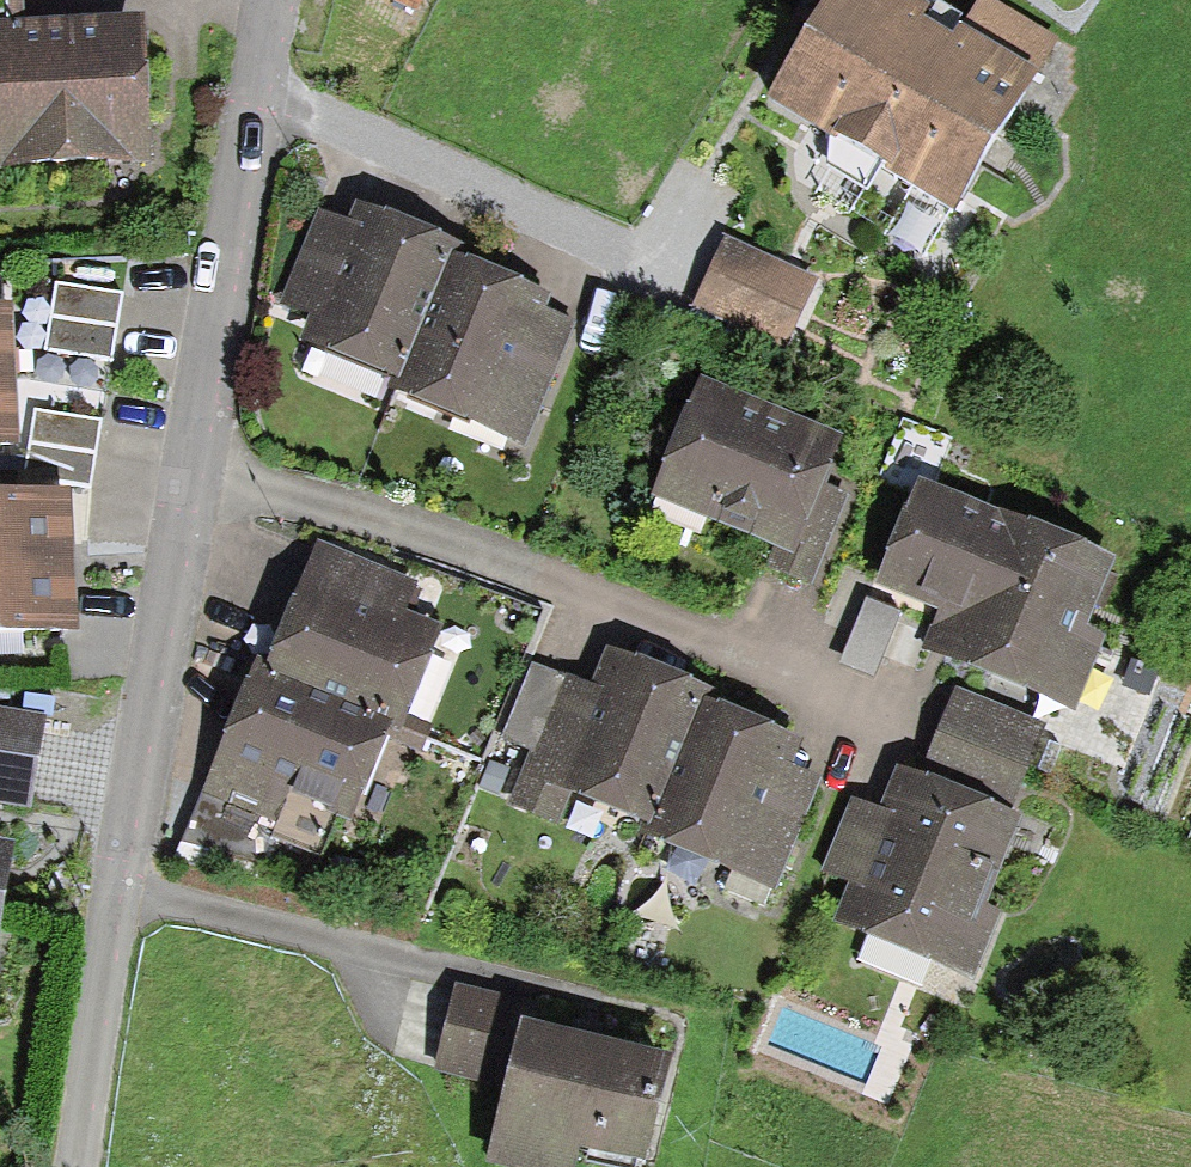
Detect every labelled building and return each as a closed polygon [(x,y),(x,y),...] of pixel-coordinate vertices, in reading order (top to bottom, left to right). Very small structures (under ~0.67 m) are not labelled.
[(138,157),(133,31),(20,35),(19,0),(0,0),(0,162),(138,157)] [(415,10),(420,0),(395,0),(415,10)] [(774,109),(948,210),(1023,82),(880,0),(838,0),(774,109)] [(405,371),(448,269),(451,260),(326,208),(280,318),(405,371)] [(733,248),(707,306),(779,338),(805,280),(733,248)] [(448,269),(405,371),(401,381),(523,432),(570,320),(448,269)] [(61,288),(57,358),(126,362),(130,292),(61,288)] [(5,380),(0,381),(0,443),(9,443),(5,380)] [(825,448),(712,399),(673,490),(818,553),(842,498),(809,483),(825,448)] [(970,614),(1005,529),(928,497),(892,582),(970,614)] [(64,569),(61,504),(0,507),(0,572),(64,569)] [(1005,529),(970,614),(956,647),(1052,687),(1101,569),(1005,529)] [(280,674),(379,721),(389,724),(424,632),(398,622),(409,586),(332,557),(280,674)] [(64,569),(0,572),(0,632),(67,629),(64,569)] [(859,664),(889,670),(903,609),(873,603),(859,664)] [(657,814),(696,716),(700,704),(612,669),(591,720),(555,706),(531,765),(657,814)] [(379,721),(280,674),(267,672),(217,795),(205,791),(187,839),(261,853),(290,787),(340,807),(379,721)] [(1030,784),(1053,723),(964,690),(941,751),(1030,784)] [(0,709),(0,799),(28,803),(42,716),(0,709)] [(696,716),(657,814),(651,829),(772,876),(817,763),(696,716)] [(1004,826),(905,786),(891,821),(856,807),(830,872),(863,886),(850,917),(951,958),(1004,826)] [(533,1011),(457,991),(437,1067),(510,1086),(500,1123),(640,1160),(664,1069),(527,1033),(533,1011)]
